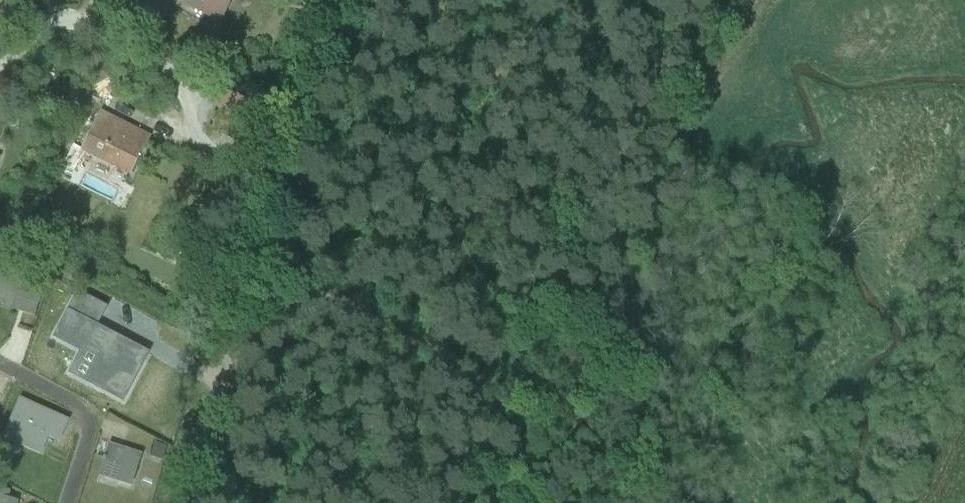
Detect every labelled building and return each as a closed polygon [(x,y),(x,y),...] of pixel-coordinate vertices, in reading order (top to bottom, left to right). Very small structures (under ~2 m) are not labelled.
[(178,0),(219,22),(231,0),(178,0)] [(82,150),(130,174),(149,136),(101,112),(82,150)] [(11,310),(15,297),(38,303),(43,284),(0,271),(0,307),(11,310)] [(40,271),(38,278),(50,281),(52,274),(40,271)] [(129,374),(141,351),(95,326),(105,308),(78,294),(59,330),(105,355),(90,383),(110,394),(109,395),(114,398),(115,397),(122,400),(134,377),(129,374)] [(20,400),(5,433),(22,441),(21,444),(41,453),(47,437),(51,439),(54,433),(61,436),(67,421),(20,400)] [(153,444),(149,457),(162,461),(166,448),(153,444)] [(118,481),(130,485),(140,456),(109,446),(101,471),(119,477),(118,481)] [(17,502),(2,498),(4,490),(0,490),(0,502),(17,502)]
